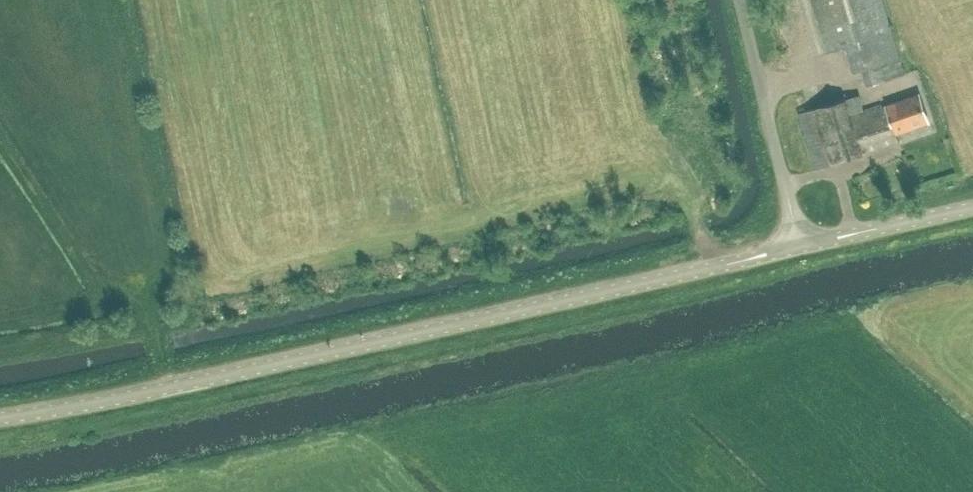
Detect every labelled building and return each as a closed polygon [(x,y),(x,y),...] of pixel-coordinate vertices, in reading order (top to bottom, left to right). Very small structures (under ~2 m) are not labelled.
[(883,0),(815,0),(830,50),(848,44),(855,70),(863,68),(868,83),(904,73),(883,0)] [(865,108),(860,92),(844,97),(798,111),(817,166),(861,153),(861,151),(898,139),(896,132),(929,121),(919,92),(885,103),(885,102),(865,108)]
